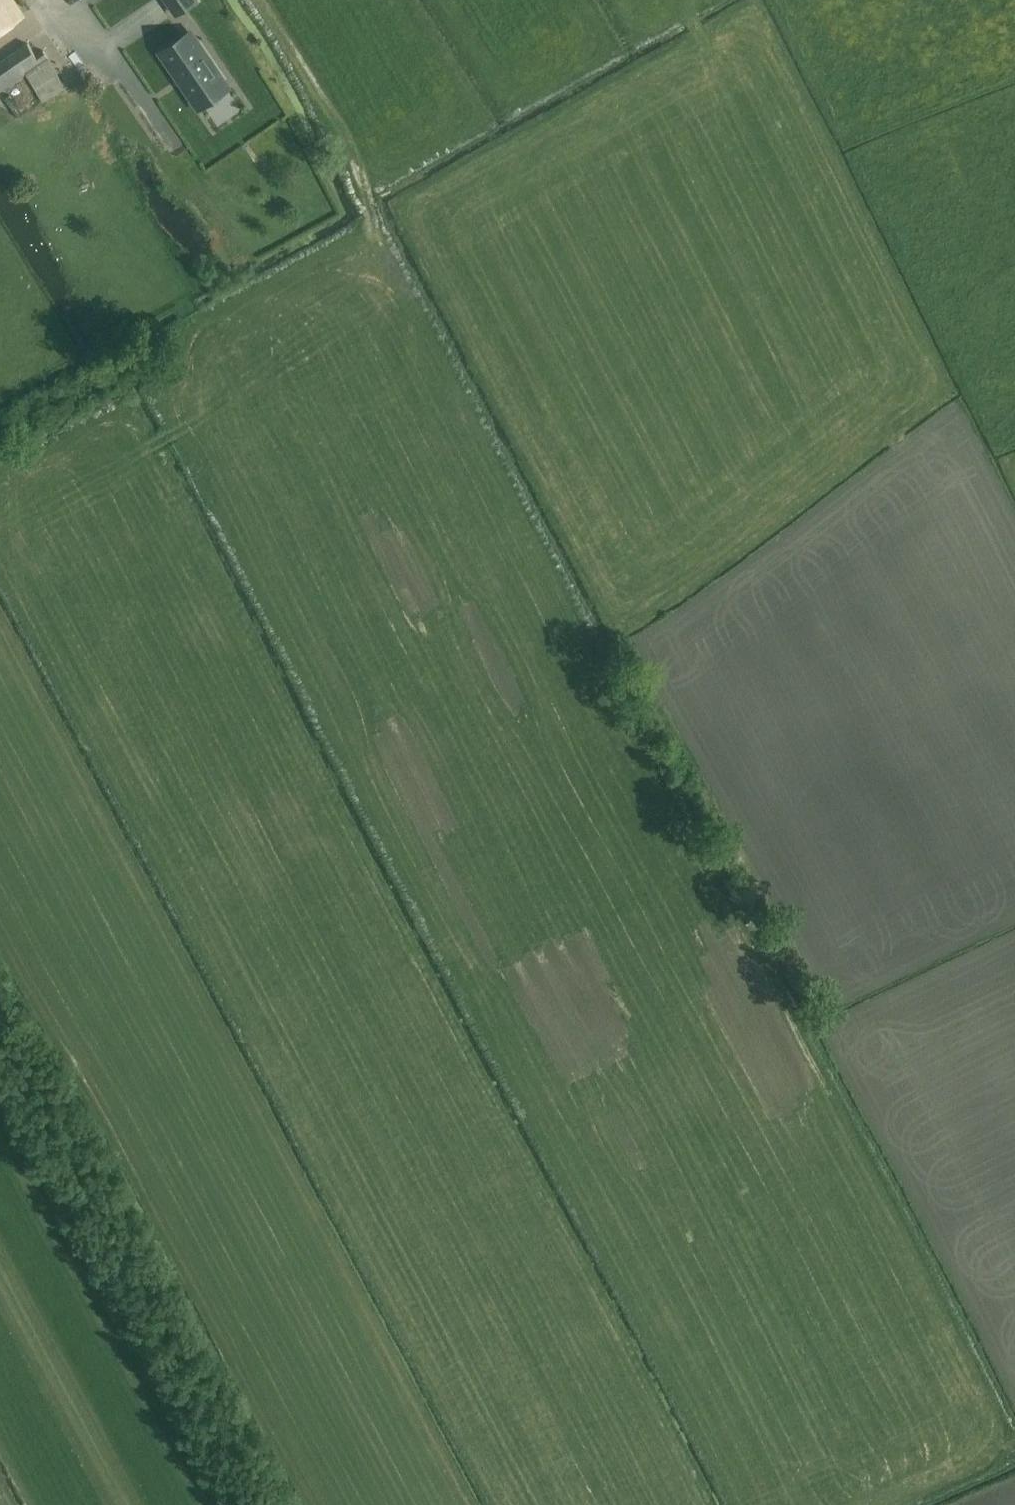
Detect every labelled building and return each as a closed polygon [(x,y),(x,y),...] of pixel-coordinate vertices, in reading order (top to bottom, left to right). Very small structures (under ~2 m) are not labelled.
[(24,16),(13,0),(0,0),(0,32),(24,16)] [(195,0),(167,0),(176,13),(195,0)] [(183,84),(195,101),(225,81),(191,32),(161,52),(178,76),(184,84),(183,84)] [(28,44),(0,62),(0,91),(49,58),(44,51),(36,56),(28,44)]
